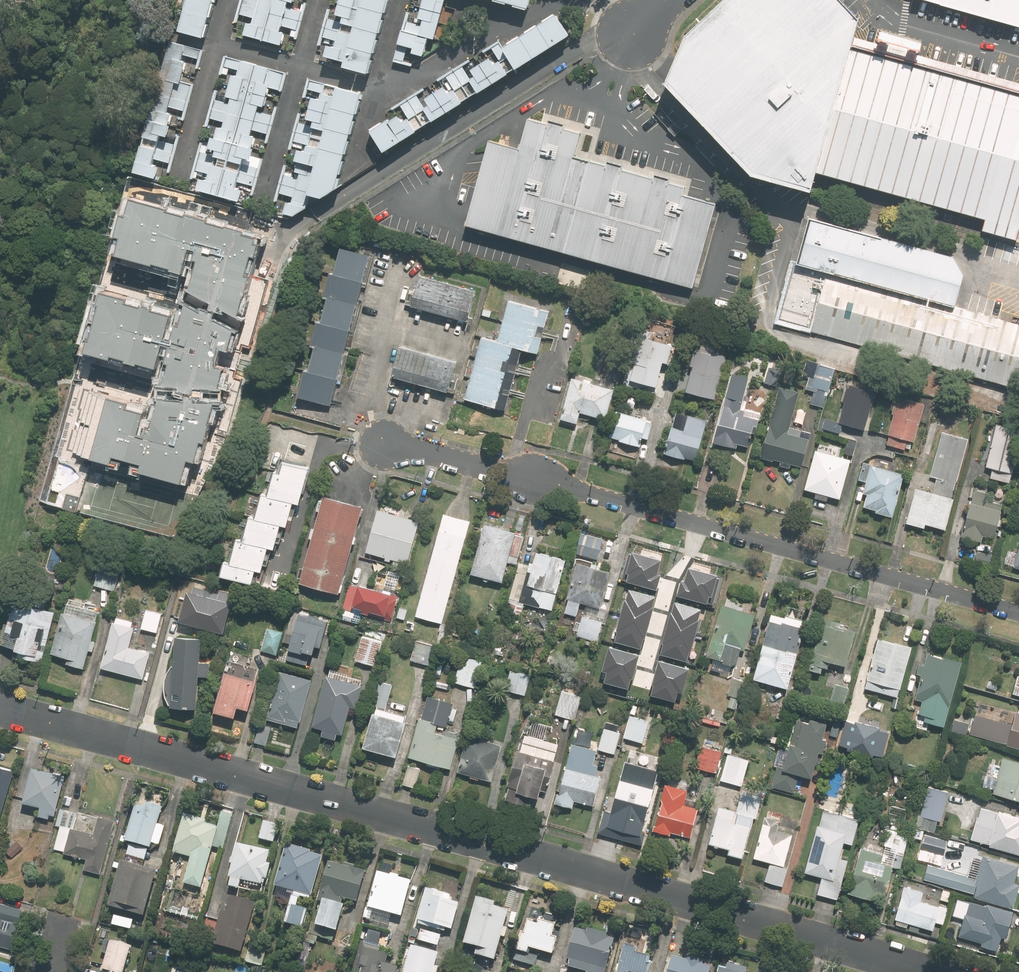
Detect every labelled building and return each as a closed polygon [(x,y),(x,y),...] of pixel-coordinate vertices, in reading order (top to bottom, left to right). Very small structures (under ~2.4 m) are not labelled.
[(183,8),(187,9),(181,31),(206,38),(211,16),(214,17),(217,3),(215,2),(215,0),(185,0),(183,8)] [(283,45),(286,32),(281,31),(283,25),(298,28),(295,39),(299,40),(309,2),(305,1),(303,10),(293,7),(291,15),(285,14),(288,1),(296,3),(297,0),(259,0),(257,7),(254,6),(255,0),(242,0),(236,23),(239,24),(241,14),(255,18),(253,23),(248,22),(244,36),(283,45)] [(339,13),(345,15),(343,22),(330,19),(333,10),(328,9),(319,45),(327,47),(329,38),(338,41),(337,46),(330,45),(328,56),(347,60),(345,67),(372,74),(376,59),(374,59),(376,51),(378,52),(381,39),(379,38),(381,32),(384,33),(387,19),(385,18),(386,12),(389,13),(392,0),(343,0),(339,13)] [(420,18),(410,15),(411,12),(407,11),(394,62),(411,67),(413,59),(410,58),(413,47),(415,47),(413,53),(424,56),(429,37),(436,39),(447,0),(424,0),(420,18)] [(509,2),(515,4),(515,6),(529,10),(531,0),(494,0),(494,1),(508,5),(509,2)] [(847,0),(726,0),(689,34),(672,73),(669,83),(755,175),(816,190),(819,180),(821,173),(855,44),(864,17),(847,0)] [(1018,24),(1018,0),(933,0),(1018,24)] [(371,129),(386,153),(420,132),(419,130),(434,120),(435,122),(466,103),(464,101),(480,91),(481,93),(511,74),(510,72),(517,67),(519,69),(573,35),(557,11),(545,19),(546,21),(541,24),(540,23),(527,30),(528,32),(523,36),(521,34),(510,41),(511,43),(504,48),(499,40),(483,50),(485,54),(493,48),(501,61),(497,63),(492,56),(472,69),(476,76),(472,79),(464,66),(471,61),(470,58),(437,79),(440,82),(447,77),(455,90),(451,92),(447,86),(428,98),(431,104),(425,107),(417,95),(426,90),(424,87),(391,108),(393,111),(401,105),(409,118),(405,120),(401,114),(390,121),(388,118),(371,129)] [(177,82),(182,83),(188,61),(183,60),(184,55),(199,59),(196,67),(200,68),(205,48),(172,39),(145,135),(161,140),(163,134),(170,136),(176,115),(169,112),(170,106),(180,109),(178,117),(186,119),(194,88),(183,84),(179,99),(173,97),(177,82)] [(855,44),(821,173),(1018,228),(1018,91),(900,57),(855,44)] [(262,119),(257,118),(260,106),(266,107),(271,87),(283,90),(287,73),(223,56),(219,74),(224,75),(226,67),(239,70),(238,76),(232,74),(227,96),(232,97),(229,111),(224,109),(226,102),(217,99),(219,90),(215,89),(205,126),(214,129),(216,120),(226,123),(225,127),(218,125),(212,148),(217,149),(216,156),(202,152),(205,143),(201,141),(191,179),(195,180),(197,171),(211,174),(210,179),(203,177),(200,188),(243,200),(245,191),(256,194),(265,159),(255,156),(258,145),(255,144),(257,137),(252,135),(254,129),(268,133),(265,142),(269,143),(279,107),(275,106),(272,115),(264,113),(262,119)] [(295,160),(300,161),(297,172),(302,173),(301,177),(286,173),(288,165),(285,164),(275,201),(284,204),(286,194),(295,197),(293,202),(288,201),(284,213),(295,216),(308,209),(312,193),(326,197),(342,186),(344,178),(340,177),(341,173),(344,173),(347,161),(345,160),(346,153),(349,154),(352,140),(350,140),(352,132),(354,133),(358,120),(356,119),(358,112),(360,113),(363,100),(361,100),(363,92),(309,77),(303,97),(306,98),(309,89),(323,93),(322,98),(316,96),(310,118),(317,120),(315,125),(300,121),(303,113),(299,112),(289,149),(293,149),(295,141),(309,145),(307,150),(299,148),(295,160)] [(518,148),(491,141),(469,220),(543,241),(689,282),(712,203),(687,196),(692,177),(602,152),(588,148),(592,134),(527,116),(518,148)] [(168,152),(165,162),(171,163),(176,143),(164,140),(162,150),(168,152)] [(159,148),(143,144),(135,172),(159,178),(162,166),(155,164),(159,148)] [(110,254),(157,266),(158,262),(175,267),(174,270),(186,273),(193,247),(200,249),(197,258),(201,259),(198,271),(193,270),(188,287),(214,301),(213,307),(205,306),(204,309),(182,298),(174,326),(171,325),(176,308),(156,302),(155,306),(146,304),(148,298),(132,294),(131,297),(102,289),(86,351),(115,358),(116,355),(129,358),(128,361),(142,364),(142,362),(161,367),(167,344),(172,345),(162,385),(183,386),(182,389),(191,392),(188,398),(154,396),(148,420),(146,419),(149,405),(91,390),(87,406),(80,405),(68,452),(121,466),(122,463),(117,461),(118,457),(146,464),(144,468),(138,467),(137,470),(190,483),(195,466),(191,465),(192,459),(203,462),(208,445),(204,444),(205,440),(210,441),(215,423),(219,424),(223,407),(219,407),(221,400),(204,399),(206,396),(197,393),(199,387),(228,388),(234,366),(222,363),(226,347),(238,350),(244,328),(219,316),(220,310),(229,312),(229,308),(246,317),(252,294),(251,294),(264,243),(266,233),(231,224),(232,220),(212,215),(212,217),(190,211),(190,208),(172,204),(172,206),(126,194),(110,254)] [(801,206),(787,258),(943,302),(958,250),(801,206)] [(360,301),(363,287),(366,287),(374,258),(371,257),(372,254),(344,246),(336,273),(332,272),(325,297),(329,298),(323,322),(319,321),(312,346),(317,347),(311,370),(306,368),(300,390),(305,391),(303,398),(332,406),(338,383),(341,384),(349,355),(346,354),(351,334),(354,335),(363,302),(360,301)] [(787,258),(771,315),(1003,380),(1018,324),(1018,323),(787,258)] [(420,275),(412,305),(470,321),(478,290),(420,275)] [(539,353),(551,310),(510,299),(499,341),(483,336),(466,399),(507,411),(524,349),(539,353)] [(634,335),(630,352),(633,353),(627,379),(658,387),(665,361),(669,362),(673,346),(634,335)] [(453,378),(458,361),(402,346),(394,376),(456,393),(459,380),(453,378)] [(729,356),(699,347),(686,391),(716,400),(729,356)] [(833,386),(829,384),(830,381),(832,381),(836,367),(805,359),(800,375),(809,378),(806,390),(814,392),(810,404),(824,408),(827,396),(830,396),(833,386)] [(784,370),(770,366),(766,383),(779,387),(784,370)] [(739,445),(749,447),(755,425),(758,426),(762,411),(746,407),(749,396),(746,395),(750,377),(733,373),(716,442),(739,448),(739,445)] [(563,418),(578,423),(581,413),(607,420),(616,389),(574,377),(563,418)] [(846,403),(840,424),(866,430),(876,390),(848,383),(844,402),(846,403)] [(792,465),(803,467),(810,438),(803,437),(805,428),(792,426),(800,391),(782,387),(772,426),(770,426),(762,458),(781,462),(780,466),(791,469),(792,465)] [(925,402),(897,397),(887,446),(897,447),(899,437),(918,441),(925,402)] [(648,439),(654,420),(618,410),(610,437),(642,447),(644,438),(648,439)] [(686,458),(697,461),(706,429),(702,428),(705,418),(686,413),(682,428),(673,425),(665,454),(686,460),(686,458)] [(839,426),(840,423),(825,418),(822,428),(841,434),(843,427),(839,426)] [(988,462),(987,467),(993,469),(990,479),(1011,485),(1018,453),(1018,428),(999,422),(993,445),(986,444),(982,460),(988,462)] [(933,492),(954,497),(970,438),(942,431),(930,477),(937,479),(933,492)] [(829,502),(831,495),(842,498),(853,459),(836,454),(838,449),(819,444),(807,489),(817,492),(815,498),(829,502)] [(253,584),(257,570),(263,572),(265,566),(268,567),(271,556),(268,555),(270,549),(275,550),(277,543),(281,545),(284,533),(281,532),(282,526),(288,527),(290,520),(294,521),(295,516),(292,515),(296,503),(301,504),(310,469),(286,462),(284,471),(278,469),(271,494),(265,493),(258,518),(253,516),(246,539),(240,537),(233,563),(224,561),(220,575),(253,584)] [(877,512),(895,517),(906,474),(863,463),(859,480),(867,482),(864,493),(868,494),(865,507),(877,510),(877,512)] [(954,497),(933,492),(916,488),(907,523),(926,528),(927,524),(948,529),(956,498),(954,497)] [(998,537),(1007,504),(988,499),(990,492),(976,488),(963,538),(982,543),(985,533),(998,537)] [(300,577),(303,578),(302,582),(340,593),(364,506),(326,495),(324,500),(321,499),(318,510),(322,511),(317,527),(314,527),(311,538),(314,539),(309,558),(305,557),(300,577)] [(367,552),(386,556),(385,561),(391,562),(392,558),(410,562),(421,519),(379,508),(367,552)] [(472,520),(445,513),(417,615),(445,622),(472,520)] [(504,582),(509,563),(518,565),(522,550),(519,549),(521,542),(515,540),(517,532),(487,523),(486,526),(482,525),(477,543),(481,544),(473,574),(504,582)] [(598,560),(604,538),(589,535),(584,556),(598,560)] [(1018,552),(1008,549),(1004,564),(1018,568),(1018,552)] [(525,603),(554,611),(568,558),(539,550),(533,572),(519,569),(504,623),(519,626),(525,603)] [(122,567),(102,561),(95,586),(115,592),(122,567)] [(565,613),(578,617),(582,603),(602,609),(612,571),(579,562),(565,613)] [(640,572),(639,578),(632,576),(622,611),(641,616),(639,624),(651,627),(653,620),(657,621),(666,586),(653,582),(655,576),(640,572)] [(376,590),(360,586),(359,588),(350,585),(344,610),(392,621),(398,595),(389,593),(391,586),(378,582),(376,590)] [(684,589),(671,635),(705,645),(721,590),(699,583),(696,592),(684,589)] [(180,595),(173,620),(193,626),(200,601),(180,595)] [(96,621),(99,612),(95,611),(97,604),(70,597),(53,654),(68,658),(66,664),(84,669),(90,651),(93,652),(96,642),(93,641),(98,621),(96,621)] [(734,597),(733,601),(729,599),(728,605),(724,604),(708,656),(721,660),(721,661),(722,662),(722,663),(723,663),(724,664),(725,665),(726,665),(726,666),(727,666),(728,666),(729,666),(730,666),(731,666),(732,666),(733,666),(734,666),(734,665),(735,665),(736,664),(737,664),(737,663),(738,663),(738,662),(742,649),(746,650),(757,615),(739,609),(741,603),(740,603),(741,599),(734,597)] [(28,610),(13,606),(2,644),(17,648),(17,650),(20,651),(19,656),(42,662),(57,611),(30,603),(28,610)] [(163,614),(147,610),(142,629),(158,633),(163,614)] [(627,626),(628,621),(625,620),(626,616),(613,612),(607,632),(620,636),(623,625),(627,626)] [(808,620),(795,617),(796,614),(786,612),(785,616),(774,613),(772,618),(770,617),(766,630),(769,631),(756,679),(789,688),(808,620)] [(604,621),(583,615),(577,637),(598,642),(604,621)] [(134,622),(119,617),(117,623),(114,622),(102,667),(143,678),(149,654),(130,649),(136,628),(133,627),(134,622)] [(809,669),(823,673),(825,667),(830,669),(832,663),(846,667),(858,628),(824,618),(809,669)] [(469,623),(457,620),(453,635),(465,638),(469,623)] [(449,626),(442,624),(437,643),(444,644),(449,626)] [(282,631),(269,627),(263,650),(277,654),(282,631)] [(384,641),(363,635),(356,661),(377,666),(384,641)] [(198,709),(201,676),(210,677),(212,663),(202,662),(204,638),(178,636),(172,706),(198,709)] [(879,638),(868,683),(857,681),(853,699),(864,701),(866,689),(900,698),(913,646),(879,638)] [(436,645),(416,640),(411,661),(431,666),(436,645)] [(504,645),(494,642),(491,654),(502,656),(504,645)] [(916,678),(922,680),(917,698),(924,700),(920,715),(926,716),(925,721),(946,727),(964,662),(930,653),(926,665),(920,663),(916,678)] [(481,660),(461,655),(455,683),(474,688),(481,660)] [(701,664),(678,657),(668,690),(692,697),(701,664)] [(337,665),(335,672),(329,670),(314,727),(324,730),(322,736),(337,740),(339,734),(344,735),(352,707),(357,709),(365,680),(347,675),(349,669),(337,665)] [(533,675),(512,669),(506,689),(527,696),(533,675)] [(240,707),(252,710),(260,680),(227,671),(215,711),(237,717),(240,707)] [(302,722),(313,679),(305,677),(306,675),(291,671),(291,673),(282,671),(269,719),(299,727),(300,722),(302,722)] [(732,696),(729,707),(740,710),(748,681),(733,677),(728,695),(732,696)] [(989,678),(985,686),(996,692),(1000,683),(989,678)] [(408,716),(386,709),(394,685),(382,681),(374,706),(376,706),(364,747),(398,757),(409,722),(406,721),(408,716)] [(845,706),(849,688),(835,685),(830,702),(845,706)] [(584,695),(563,689),(556,714),(577,720),(584,695)] [(455,702),(429,696),(423,719),(420,718),(409,758),(453,769),(461,738),(437,732),(439,725),(448,728),(455,702)] [(777,718),(780,719),(788,721),(792,702),(781,700),(777,718)] [(661,708),(650,705),(647,715),(658,718),(661,708)] [(1018,711),(1014,724),(976,714),(970,734),(1018,748),(1018,712),(1018,711)] [(651,721),(631,715),(624,737),(644,743),(651,721)] [(722,722),(704,718),(703,722),(721,726),(722,722)] [(774,765),(778,766),(773,787),(796,792),(800,774),(814,778),(820,753),(825,754),(829,739),(824,738),(828,723),(815,720),(814,723),(798,719),(790,750),(779,747),(774,765)] [(970,724),(954,719),(951,730),(967,735),(970,724)] [(273,726),(259,723),(255,742),(268,745),(273,726)] [(604,728),(598,749),(615,754),(621,732),(604,728)] [(493,736),(471,729),(458,771),(492,782),(504,746),(491,742),(493,736)] [(506,801),(515,803),(519,791),(540,798),(543,791),(547,792),(561,745),(526,734),(506,801)] [(780,745),(781,738),(772,736),(769,735),(768,739),(772,740),(771,743),(780,745)] [(595,806),(603,777),(597,775),(599,768),(594,766),(598,751),(570,744),(557,791),(559,791),(556,804),(574,809),(576,801),(595,806)] [(701,744),(695,766),(718,773),(724,751),(701,744)] [(664,757),(631,748),(612,815),(645,824),(664,757)] [(728,753),(720,779),(742,786),(750,760),(728,753)] [(1018,800),(1018,760),(1003,756),(993,793),(1018,800)] [(421,768),(408,765),(403,784),(416,788),(421,768)] [(16,771),(0,766),(0,826),(16,771)] [(41,806),(39,816),(50,818),(51,815),(56,816),(66,775),(33,768),(25,803),(41,806)] [(692,837),(698,814),(692,813),(694,807),(685,805),(689,790),(666,784),(654,831),(671,835),(672,831),(692,837)] [(950,792),(929,787),(921,815),(918,814),(914,828),(936,834),(939,821),(942,822),(950,792)] [(745,858),(755,818),(758,818),(763,797),(742,791),(737,810),(720,806),(710,844),(731,849),(729,854),(745,858)] [(839,899),(850,860),(841,858),(846,842),(854,845),(864,808),(827,798),(807,872),(823,877),(819,894),(839,899)] [(136,805),(125,841),(151,849),(163,808),(142,802),(140,806),(136,805)] [(980,806),(971,838),(991,844),(991,846),(1018,854),(1018,816),(980,806)] [(61,826),(56,849),(67,852),(66,854),(87,859),(84,870),(102,874),(115,820),(61,807),(57,825),(61,826)] [(755,858),(771,862),(766,882),(784,887),(789,867),(785,866),(793,835),(779,831),(784,815),(768,810),(755,858)] [(185,813),(174,853),(191,857),(184,883),(202,888),(213,846),(223,849),(233,814),(223,811),(218,826),(213,825),(214,823),(209,821),(208,824),(206,823),(207,819),(185,813)] [(280,819),(266,814),(259,838),(274,842),(280,819)] [(895,852),(892,864),(883,862),(885,853),(863,846),(850,893),(876,900),(878,894),(886,896),(895,867),(902,869),(911,835),(889,829),(885,845),(892,847),(891,851),(895,852)] [(950,840),(925,833),(918,859),(943,865),(950,840)] [(17,840),(5,850),(13,859),(24,849),(17,840)] [(269,880),(273,863),(268,862),(271,851),(237,843),(229,877),(232,878),(230,886),(239,888),(241,880),(245,881),(245,884),(259,887),(259,885),(264,886),(266,879),(269,880)] [(287,893),(293,895),(285,924),(304,929),(309,909),(300,906),(302,897),(312,900),(323,856),(311,852),(312,850),(286,843),(275,886),(288,889),(287,893)] [(148,849),(129,845),(125,861),(144,866),(148,849)] [(1018,891),(1018,883),(1015,882),(1018,870),(1018,865),(984,855),(978,878),(927,864),(923,879),(977,894),(976,896),(1014,907),(1018,891)] [(344,863),(329,860),(320,898),(323,899),(317,925),(338,930),(345,905),(339,903),(341,897),(359,901),(367,869),(355,866),(355,864),(345,861),(344,863)] [(145,916),(156,871),(119,862),(109,907),(145,916)] [(367,906),(364,919),(390,925),(392,914),(402,916),(411,880),(399,877),(400,875),(391,873),(391,875),(377,872),(369,906),(367,906)] [(937,922),(944,924),(948,909),(922,900),(924,892),(905,886),(895,918),(934,930),(937,922)] [(445,893),(426,888),(417,920),(453,929),(460,903),(443,898),(445,893)] [(943,888),(940,899),(951,902),(954,891),(943,888)] [(496,960),(502,936),(506,937),(508,928),(505,927),(509,910),(495,906),(497,901),(476,896),(464,943),(477,946),(475,954),(496,960)] [(970,901),(968,908),(965,907),(967,900),(959,897),(952,923),(963,926),(961,935),(981,941),(981,944),(998,949),(1002,935),(1007,936),(1009,931),(1018,934),(1018,922),(1012,920),(1015,910),(988,903),(987,905),(970,901)] [(227,913),(221,912),(212,943),(241,952),(254,907),(230,900),(227,913)] [(0,903),(0,940),(8,905),(0,903)] [(525,932),(521,931),(514,962),(537,968),(541,950),(555,953),(559,936),(553,935),(556,924),(539,920),(538,925),(534,924),(535,922),(528,920),(525,932)] [(589,928),(589,931),(575,927),(567,958),(571,959),(569,966),(588,971),(587,971),(606,971),(616,938),(605,935),(606,933),(589,928)] [(442,934),(421,928),(417,940),(438,946),(442,934)] [(132,945),(105,939),(102,953),(107,954),(104,966),(101,965),(100,971),(105,971),(125,971),(132,945)] [(269,946),(252,941),(247,962),(263,967),(269,946)] [(385,949),(364,942),(355,971),(399,971),(400,967),(386,963),(389,955),(383,953),(385,949)] [(651,958),(635,954),(637,946),(624,943),(616,971),(647,971),(651,958)] [(439,967),(435,966),(438,953),(412,945),(404,971),(438,971),(439,967)] [(245,964),(213,955),(210,966),(221,969),(221,971),(243,971),(245,964)] [(711,966),(700,963),(701,960),(687,955),(686,959),(673,955),(668,971),(709,971),(711,966)] [(748,967),(728,962),(726,967),(721,966),(719,971),(747,971),(748,967)]
